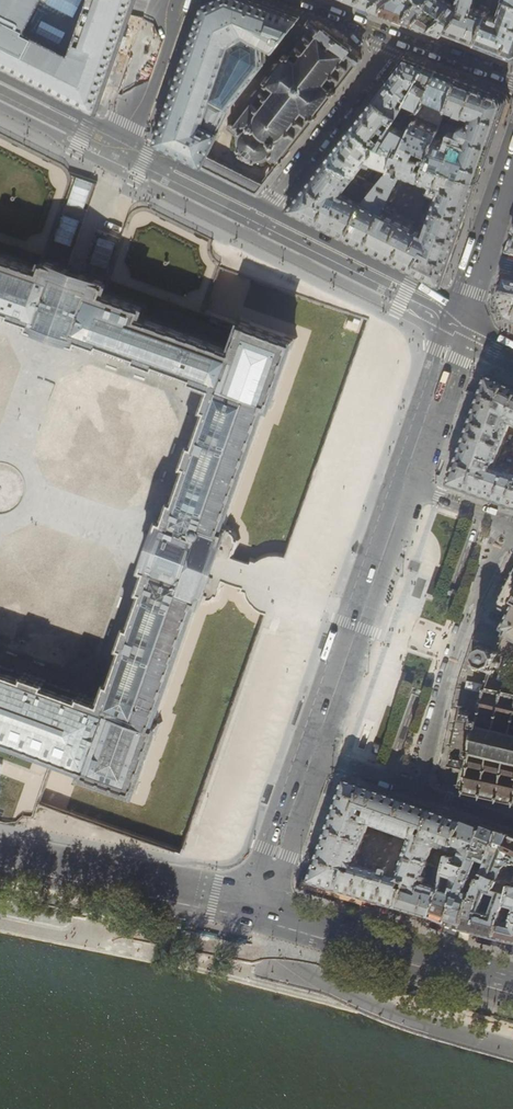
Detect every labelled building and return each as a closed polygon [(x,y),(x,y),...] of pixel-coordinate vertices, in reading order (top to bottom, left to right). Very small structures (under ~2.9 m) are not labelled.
[(95,112),(96,111),(97,108),(98,103),(121,39),(135,0),(0,0),(0,65),(94,112),(95,112)] [(201,166),(206,156),(216,135),(232,102),(259,67),(299,17),(288,13),(263,4),(252,0),(210,0),(203,3),(198,20),(184,59),(180,69),(169,103),(159,132),(156,138),(155,142),(179,155),(201,166)] [(359,4),(380,13),(383,9),(382,8),(387,3),(390,0),(348,0),(359,4)] [(403,22),(415,4),(417,0),(390,0),(387,3),(382,8),(383,9),(380,13),(386,15),(397,19),(403,22)] [(441,35),(444,31),(459,37),(475,43),(487,14),(489,7),(492,0),(487,0),(485,6),(481,4),(480,9),(473,7),(474,0),(456,0),(455,6),(447,0),(419,0),(421,1),(426,5),(432,9),(435,10),(443,16),(427,30),(434,33),(441,35)] [(509,0),(492,0),(489,7),(499,11),(496,17),(487,14),(475,43),(492,50),(509,56),(512,58),(512,1),(509,0)] [(408,24),(412,25),(426,5),(421,1),(418,6),(415,4),(403,22),(408,24)] [(418,28),(427,30),(443,16),(435,10),(431,14),(429,12),(432,9),(426,5),(412,25),(418,28)] [(317,25),(311,20),(280,60),(277,58),(269,67),(272,70),(227,127),(227,129),(236,136),(236,140),(236,144),(237,148),(239,152),(236,157),(239,158),(239,159),(247,162),(248,162),(250,164),(251,162),(256,162),(260,162),(264,161),(268,160),(276,166),(277,167),(315,120),(362,59),(356,55),(355,56),(350,52),(351,51),(350,50),(352,47),(325,26),(323,29),(322,28),(321,29),(317,26),(317,25)] [(390,77),(372,99),(383,108),(397,115),(426,65),(416,62),(405,57),(390,77)] [(431,67),(426,65),(397,115),(395,118),(401,121),(396,129),(389,126),(380,139),(375,146),(394,153),(398,154),(407,135),(400,132),(405,123),(411,126),(437,70),(431,67)] [(458,78),(453,76),(437,70),(411,126),(407,135),(398,154),(411,159),(414,151),(418,153),(419,151),(427,155),(424,163),(477,181),(487,153),(497,123),(498,121),(505,102),(501,95),(481,87),(468,82),(458,78)] [(362,112),(350,127),(375,146),(380,139),(375,135),(379,130),(382,131),(385,127),(382,125),(386,120),(391,123),(395,118),(397,115),(383,108),(372,99),(362,112)] [(508,103),(505,102),(498,121),(502,122),(508,103)] [(341,140),(325,159),(355,175),(366,161),(368,161),(367,163),(371,164),(372,163),(379,166),(369,182),(376,186),(388,169),(394,153),(375,146),(350,127),(341,140)] [(362,203),(345,238),(382,256),(439,285),(440,286),(441,285),(441,284),(442,281),(445,273),(455,243),(462,225),(477,181),(424,163),(411,159),(398,154),(394,153),(388,169),(376,186),(362,203)] [(260,189),(263,185),(262,185),(262,184),(206,156),(201,166),(257,194),(257,193),(260,189)] [(288,209),(345,238),(350,227),(362,203),(376,186),(369,182),(355,175),(325,159),(312,177),(294,200),(293,200),(290,205),(288,208),(287,209),(288,209)] [(47,754),(56,757),(62,759),(78,765),(84,767),(83,772),(88,774),(135,790),(141,774),(158,724),(154,722),(183,635),(197,599),(202,601),(202,600),(205,601),(206,598),(208,595),(204,593),(205,592),(208,582),(212,583),(214,577),(211,575),(214,564),(218,554),(222,555),(224,548),(220,547),(224,537),(224,536),(228,537),(229,533),(230,531),(227,529),(227,528),(222,527),(224,522),(266,404),(271,405),(278,385),(293,339),(241,321),(235,340),(231,351),(228,350),(222,348),(220,347),(205,341),(193,337),(167,328),(154,324),(151,323),(138,318),(141,308),(128,303),(110,297),(103,294),(102,294),(105,285),(102,284),(103,282),(95,280),(94,281),(85,278),(85,276),(74,272),(64,268),(64,270),(54,266),(54,265),(46,262),(39,271),(16,262),(3,258),(1,257),(0,259),(0,308),(0,307),(1,308),(3,308),(10,311),(9,313),(9,315),(11,316),(11,314),(14,315),(13,317),(15,317),(16,316),(20,317),(24,319),(23,320),(25,321),(26,320),(28,321),(28,322),(29,322),(28,326),(32,328),(32,326),(39,329),(43,330),(42,331),(47,333),(47,332),(53,334),(59,336),(58,337),(63,339),(63,337),(74,341),(73,342),(78,344),(78,343),(79,340),(79,339),(80,340),(80,339),(81,339),(83,340),(83,341),(85,342),(85,340),(89,341),(93,343),(92,344),(94,345),(95,343),(98,344),(97,346),(99,347),(99,345),(100,345),(101,343),(111,346),(110,349),(110,350),(112,350),(113,350),(114,347),(123,351),(122,353),(122,354),(124,355),(125,354),(126,352),(135,355),(135,357),(134,359),(136,360),(137,359),(139,360),(139,361),(141,362),(141,360),(145,362),(149,363),(149,365),(151,365),(151,364),(154,365),(153,366),(155,367),(156,365),(157,363),(167,366),(166,369),(166,370),(168,370),(169,370),(170,367),(179,371),(178,374),(179,374),(180,375),(181,374),(182,372),(186,373),(191,375),(191,378),(190,380),(192,380),(193,379),(196,380),(195,381),(197,382),(197,380),(201,382),(205,383),(205,385),(206,385),(207,384),(209,385),(210,385),(210,386),(211,388),(210,391),(209,391),(208,393),(210,393),(209,395),(209,397),(208,399),(207,401),(206,400),(205,402),(206,403),(205,406),(204,405),(203,407),(205,407),(204,408),(207,409),(204,418),(201,418),(200,418),(200,419),(200,420),(203,421),(199,431),(197,430),(196,430),(195,432),(196,433),(198,433),(195,443),(193,442),(192,443),(191,442),(190,444),(192,445),(191,448),(189,447),(189,449),(190,449),(189,453),(187,457),(186,457),(185,459),(187,459),(186,462),(184,461),(183,463),(185,464),(187,465),(184,475),(182,474),(180,474),(180,476),(181,477),(183,478),(180,487),(177,487),(176,487),(176,488),(176,489),(179,490),(175,500),(173,499),(172,499),(171,499),(170,500),(172,501),(171,504),(169,503),(169,505),(170,506),(169,510),(167,514),(166,513),(165,515),(166,515),(165,518),(164,518),(164,519),(159,517),(158,521),(160,522),(156,533),(152,531),(150,535),(154,537),(152,543),(150,549),(146,547),(144,552),(149,553),(145,563),(143,563),(142,567),(146,569),(147,570),(146,573),(145,572),(144,574),(146,575),(143,583),(141,582),(141,584),(142,584),(141,587),(140,587),(139,588),(141,589),(141,590),(143,590),(140,600),(137,599),(136,600),(136,601),(136,602),(139,603),(135,613),(133,612),(132,612),(131,614),(132,615),(134,615),(131,625),(128,624),(128,625),(127,624),(126,626),(128,626),(127,629),(125,629),(125,630),(126,631),(123,639),(122,638),(121,640),(123,640),(122,643),(120,643),(120,645),(121,645),(121,646),(123,647),(120,656),(118,655),(117,656),(116,657),(117,658),(119,659),(116,669),(113,668),(112,668),(112,670),(113,671),(115,671),(111,681),(109,680),(108,681),(107,680),(107,682),(108,682),(107,685),(106,685),(105,687),(106,687),(104,695),(102,695),(101,696),(103,697),(102,700),(101,700),(99,700),(99,701),(97,701),(96,700),(96,699),(95,698),(94,700),(86,697),(87,695),(85,695),(84,696),(81,695),(82,694),(80,693),(80,695),(79,694),(78,697),(69,694),(70,691),(69,690),(68,690),(67,690),(66,693),(56,689),(57,687),(57,686),(55,685),(54,686),(54,688),(44,685),(45,681),(43,680),(43,682),(41,681),(40,680),(40,679),(38,678),(38,680),(30,677),(31,676),(29,675),(28,676),(25,675),(26,674),(24,673),(24,675),(23,675),(22,677),(13,674),(13,671),(13,670),(11,670),(10,673),(0,669),(1,667),(1,666),(0,666),(0,737),(47,754)] [(500,293),(512,296),(512,282),(505,280),(504,280),(501,287),(500,293)] [(500,293),(498,298),(505,318),(512,322),(512,296),(500,293)] [(468,426),(503,442),(509,424),(512,426),(512,389),(486,375),(485,377),(474,411),(468,426)] [(495,466),(503,442),(468,426),(462,442),(460,450),(447,486),(467,493),(512,509),(512,473),(495,466)] [(502,639),(504,640),(505,637),(512,641),(512,572),(511,574),(512,575),(509,582),(507,587),(505,586),(504,588),(505,589),(502,596),(500,595),(499,598),(500,598),(497,605),(496,605),(494,607),(497,609),(498,607),(508,613),(501,628),(500,628),(499,630),(501,631),(502,630),(504,632),(503,633),(502,635),(502,636),(501,639),(502,639)] [(496,660),(497,657),(499,657),(500,654),(499,654),(500,648),(498,648),(497,648),(496,651),(495,652),(488,649),(482,647),(483,646),(480,645),(479,646),(477,646),(476,649),(477,650),(476,652),(477,652),(477,653),(476,657),(475,660),(474,661),(473,661),(473,662),(473,663),(471,662),(470,665),(472,666),(471,668),(475,669),(475,668),(488,672),(488,674),(487,677),(489,678),(491,673),(493,673),(494,670),(493,669),(494,665),(495,666),(496,666),(497,665),(498,664),(498,663),(498,661),(496,660)] [(486,689),(486,686),(485,686),(484,685),(483,688),(481,693),(477,692),(477,695),(474,709),(460,706),(454,734),(447,767),(462,770),(459,783),(458,783),(458,786),(462,787),(461,792),(502,802),(512,804),(512,695),(486,689)] [(382,746),(376,744),(373,751),(376,752),(379,754),(382,746)] [(308,883),(352,896),(358,897),(380,904),(397,909),(414,859),(431,810),(396,798),(374,790),(344,780),(325,834),(308,883)] [(443,815),(431,810),(414,859),(427,863),(432,847),(449,853),(462,821),(443,815)] [(470,824),(462,821),(449,853),(450,857),(453,858),(452,862),(465,868),(481,828),(470,824)] [(483,825),(481,828),(465,868),(463,873),(470,875),(471,873),(473,874),(477,861),(485,863),(498,831),(491,828),(483,825)] [(498,831),(485,863),(480,875),(496,882),(492,891),(507,895),(510,887),(512,888),(512,837),(498,831)] [(431,919),(445,924),(454,896),(463,873),(465,868),(452,862),(453,858),(450,857),(447,856),(443,869),(442,875),(452,879),(446,893),(438,890),(429,918),(430,918),(431,919)] [(425,917),(429,918),(438,890),(440,884),(442,875),(443,869),(435,867),(428,884),(424,883),(425,878),(422,877),(427,863),(414,859),(397,909),(410,912),(425,917)] [(458,929),(460,930),(471,895),(464,892),(467,884),(475,887),(480,876),(473,874),(471,873),(470,875),(463,873),(454,896),(445,924),(450,926),(454,928),(458,929)] [(475,887),(471,895),(460,930),(471,933),(474,933),(494,939),(501,912),(503,909),(503,906),(504,906),(507,895),(492,891),(496,882),(480,875),(480,876),(475,887)] [(501,912),(494,939),(505,942),(512,944),(512,912),(509,926),(502,924),(507,907),(512,908),(512,888),(510,887),(507,895),(504,906),(503,906),(503,909),(501,912)] [(381,986),(368,982),(366,989),(378,993),(381,986)]
